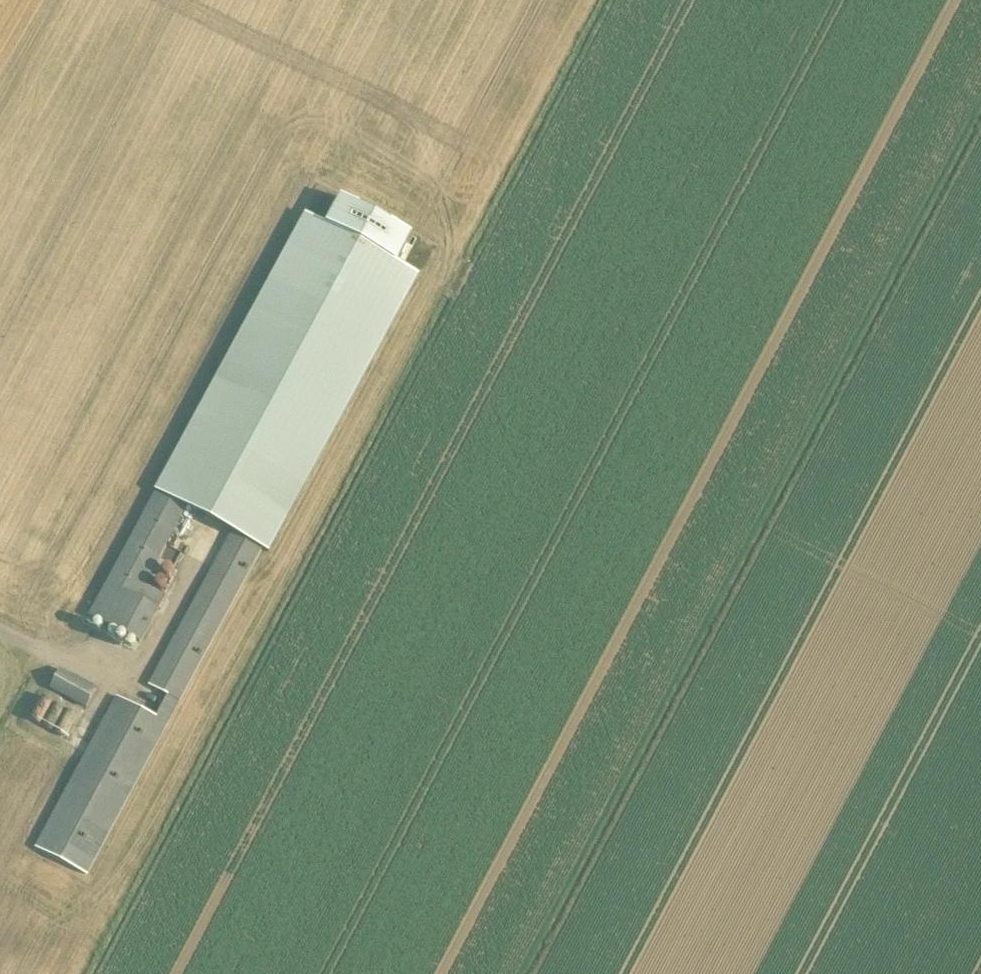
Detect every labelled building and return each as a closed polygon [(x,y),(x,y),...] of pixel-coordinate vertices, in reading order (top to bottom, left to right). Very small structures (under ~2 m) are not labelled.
[(305,212),(155,490),(157,491),(90,615),(140,642),(165,595),(145,584),(187,507),(231,531),(148,686),(167,696),(157,716),(117,695),(34,848),(87,876),(263,548),(270,552),(420,274),(305,212)] [(50,688),(86,708),(96,689),(60,669),(50,688)] [(41,699),(33,718),(64,731),(72,711),(41,699)]
